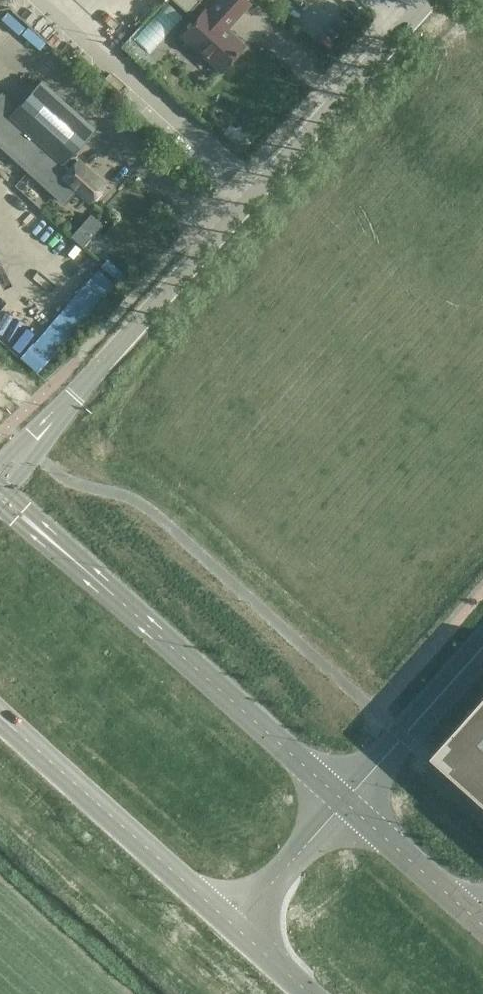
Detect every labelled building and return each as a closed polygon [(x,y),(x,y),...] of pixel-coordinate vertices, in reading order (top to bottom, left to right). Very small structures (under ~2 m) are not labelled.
[(190,14),(190,13),(189,12),(200,0),(174,0),(190,14)] [(236,18),(249,3),(246,0),(218,0),(208,11),(206,10),(183,34),(221,69),(244,43),(227,27),(236,18)] [(151,52),(183,17),(167,3),(135,38),(151,52)] [(124,39),(134,28),(130,24),(119,35),(124,39)] [(0,126),(0,131),(50,175),(58,182),(64,175),(90,198),(104,182),(78,159),(70,168),(64,162),(88,135),(94,127),(40,79),(33,88),(0,126)] [(237,144),(245,136),(232,125),(224,133),(237,144)] [(39,210),(55,193),(36,176),(20,193),(39,210)] [(84,247),(103,225),(91,214),(72,236),(84,247)] [(99,256),(103,251),(98,247),(94,251),(99,256)] [(58,352),(116,285),(98,269),(40,336),(58,352)] [(434,752),(482,796),(482,696),(434,752)]
